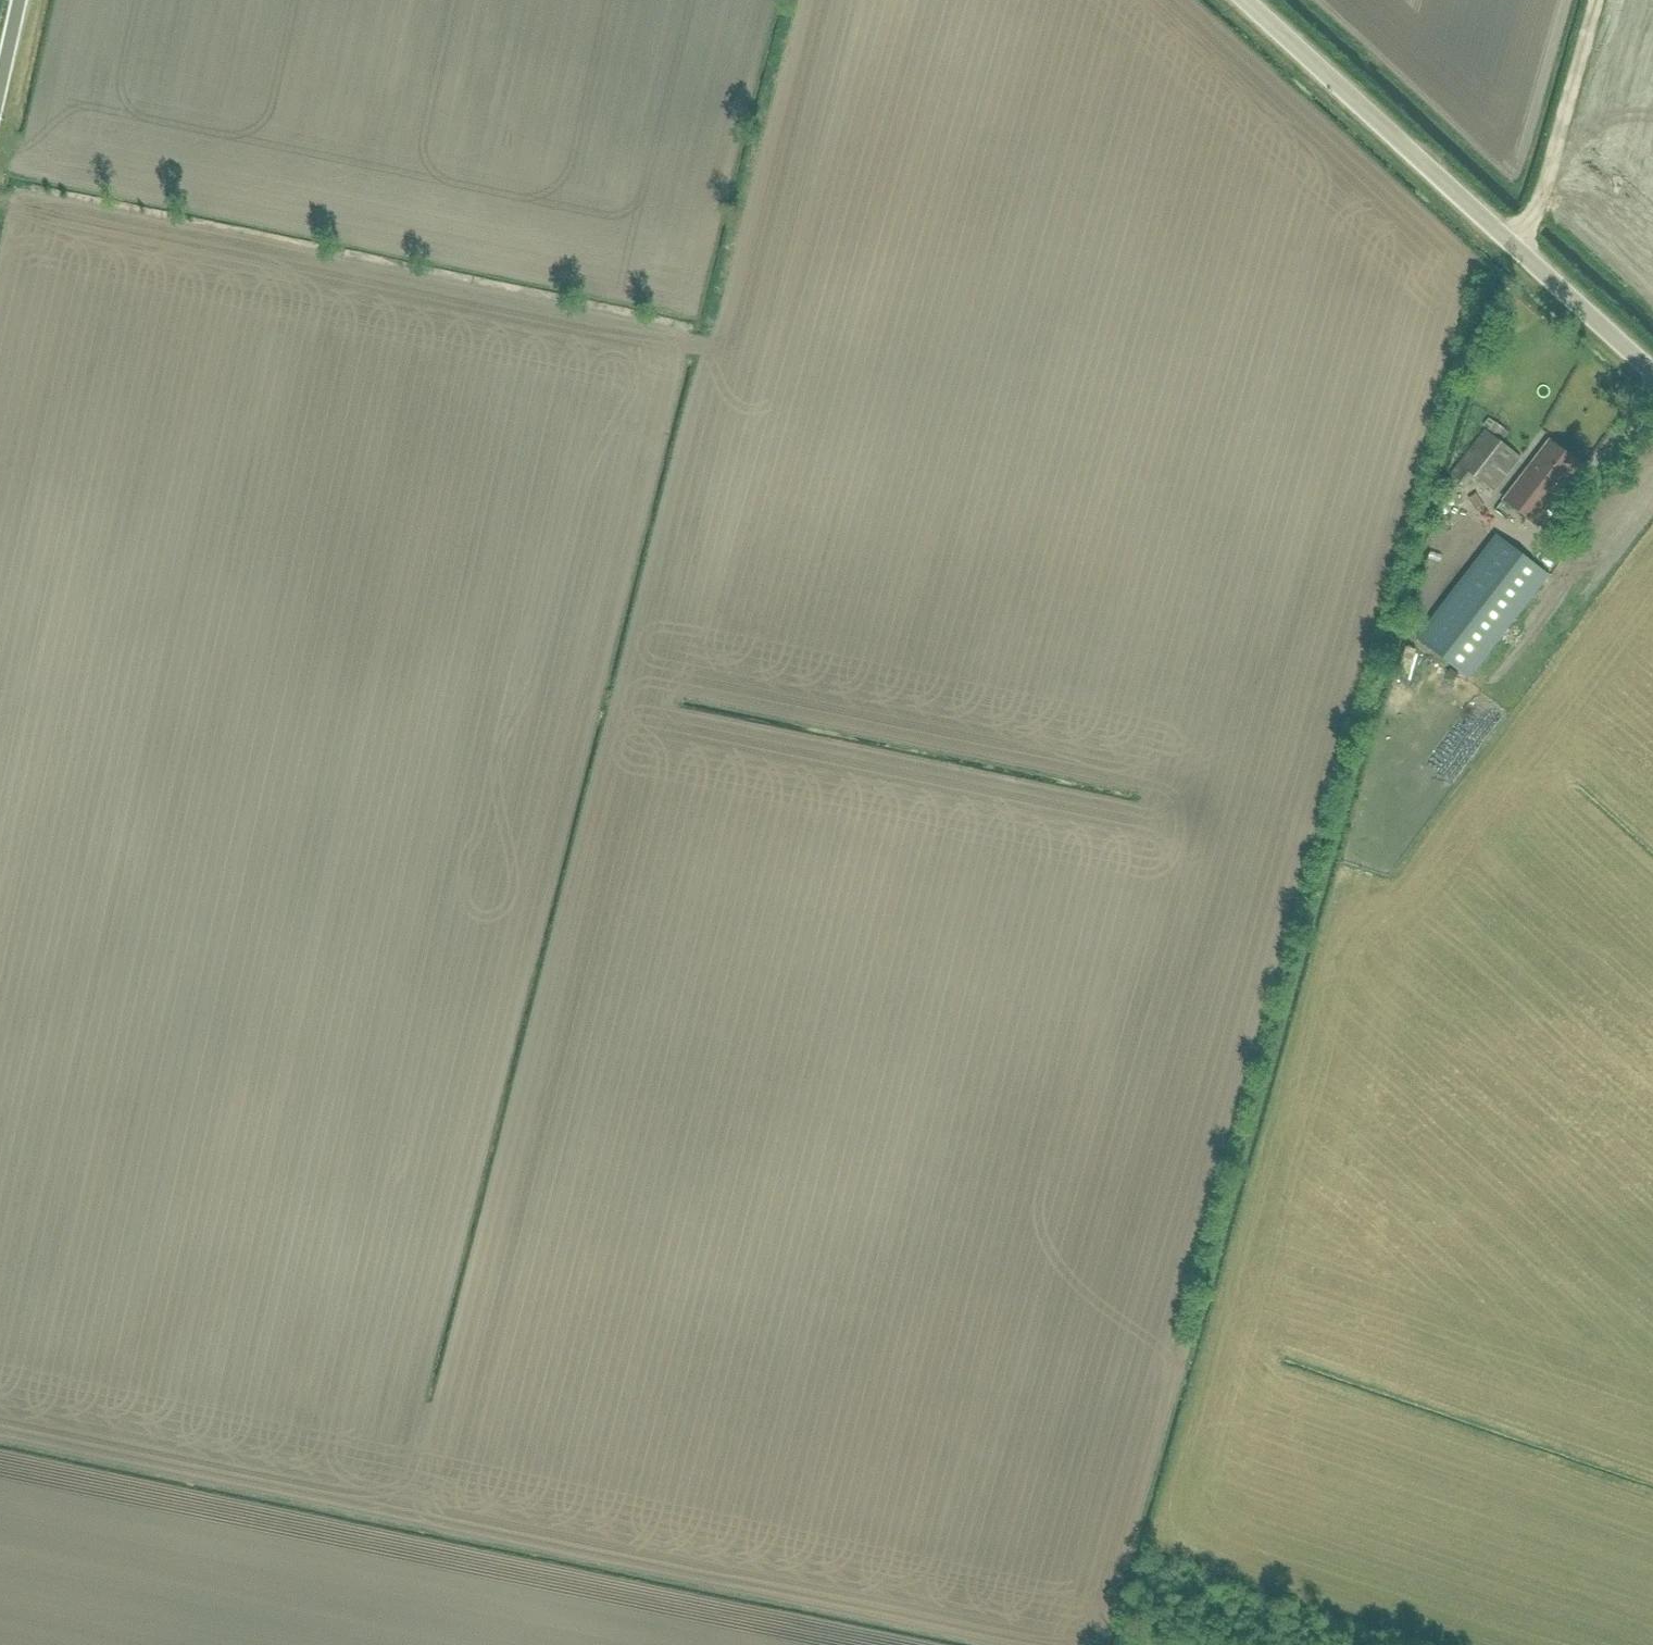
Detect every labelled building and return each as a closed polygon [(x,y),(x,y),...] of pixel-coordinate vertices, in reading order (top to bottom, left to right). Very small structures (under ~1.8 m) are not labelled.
[(1549,440),(1502,499),(1533,524),(1580,465),(1549,440)] [(1496,535),(1416,638),(1467,677),(1547,574),(1496,535)]
